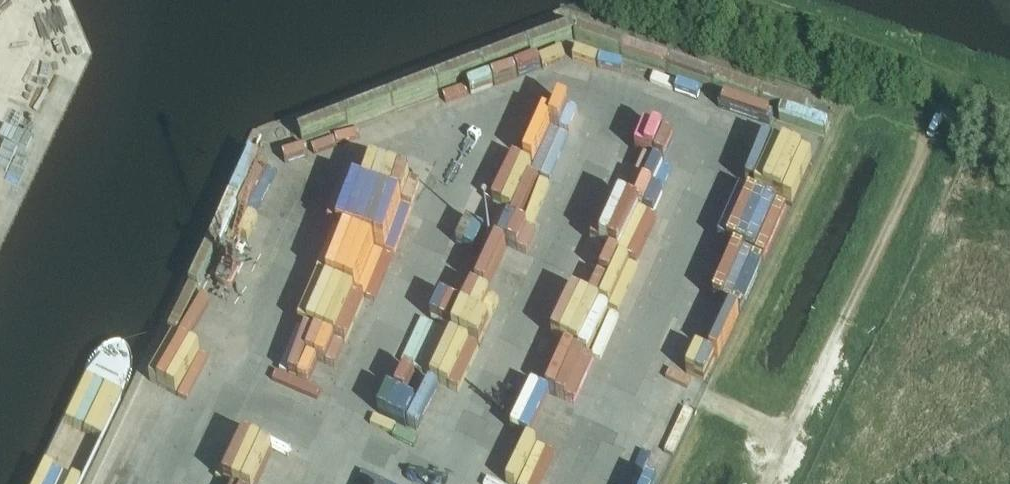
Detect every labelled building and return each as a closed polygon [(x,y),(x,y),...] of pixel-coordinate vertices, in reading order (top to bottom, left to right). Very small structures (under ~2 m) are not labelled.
[(600,13),(581,66),(639,86),(650,54),(706,74),(714,53),(600,13)] [(724,61),(701,136),(748,151),(753,137),(768,142),(788,81),(724,61)] [(786,247),(850,110),(839,105),(796,196),(784,191),(763,236),(786,247)] [(273,206),(292,158),(254,144),(184,325),(164,317),(149,354),(170,362),(159,392),(206,410),(225,361),(203,352),(223,300),(248,310),(267,261),(261,258),(280,209),(273,206)] [(619,274),(675,300),(700,244),(644,219),(619,274)] [(352,281),(329,271),(308,320),(318,324),(308,347),(328,355),(320,372),(341,381),(360,336),(372,341),(391,295),(377,289),(396,244),(372,234),(352,281)] [(710,367),(729,374),(747,323),(755,326),(763,302),(765,302),(781,254),(752,244),(710,367)] [(458,387),(449,385),(465,333),(496,342),(510,295),(471,283),(455,333),(430,325),(415,372),(432,377),(419,417),(435,422),(433,428),(420,424),(403,480),(415,483),(428,483),(458,387)] [(628,315),(626,324),(647,329),(649,319),(628,315)] [(564,436),(582,441),(596,392),(593,391),(607,343),(574,333),(558,390),(551,388),(548,397),(540,395),(537,404),(548,407),(545,419),(518,411),(501,468),(512,471),(508,483),(498,481),(497,483),(549,483),(564,436)] [(301,426),(317,378),(295,370),(278,418),(301,426)] [(680,469),(684,471),(704,424),(695,421),(702,404),(692,400),(683,422),(669,416),(651,460),(659,463),(650,483),(673,483),(680,469)]
